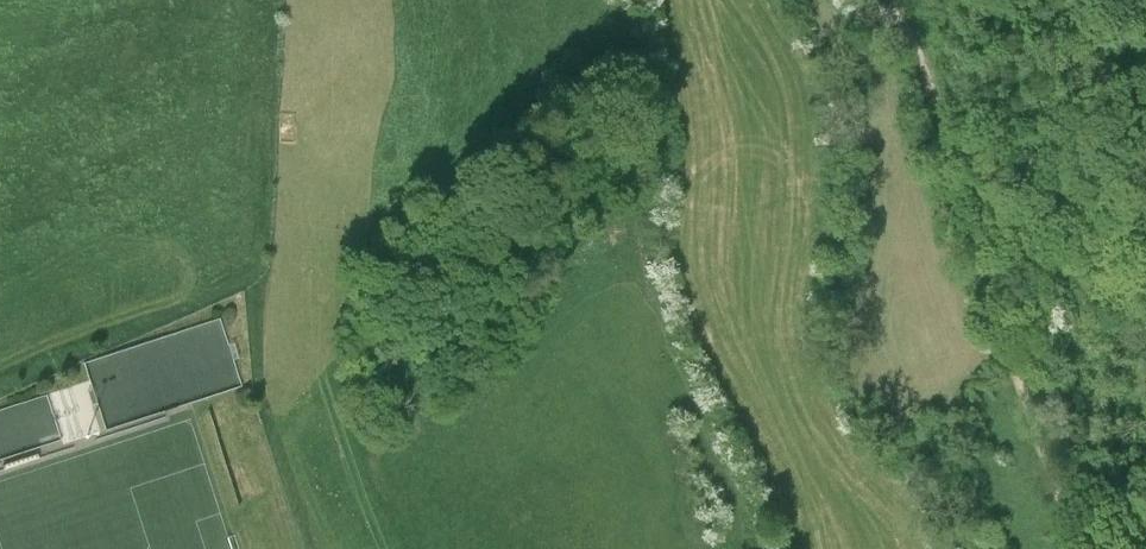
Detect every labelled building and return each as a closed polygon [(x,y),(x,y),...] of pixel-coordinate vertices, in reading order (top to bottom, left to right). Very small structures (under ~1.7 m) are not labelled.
[(217,318),(84,357),(103,422),(163,405),(158,390),(163,389),(158,369),(169,366),(165,353),(179,349),(181,355),(201,349),(212,385),(234,379),(217,318)]
